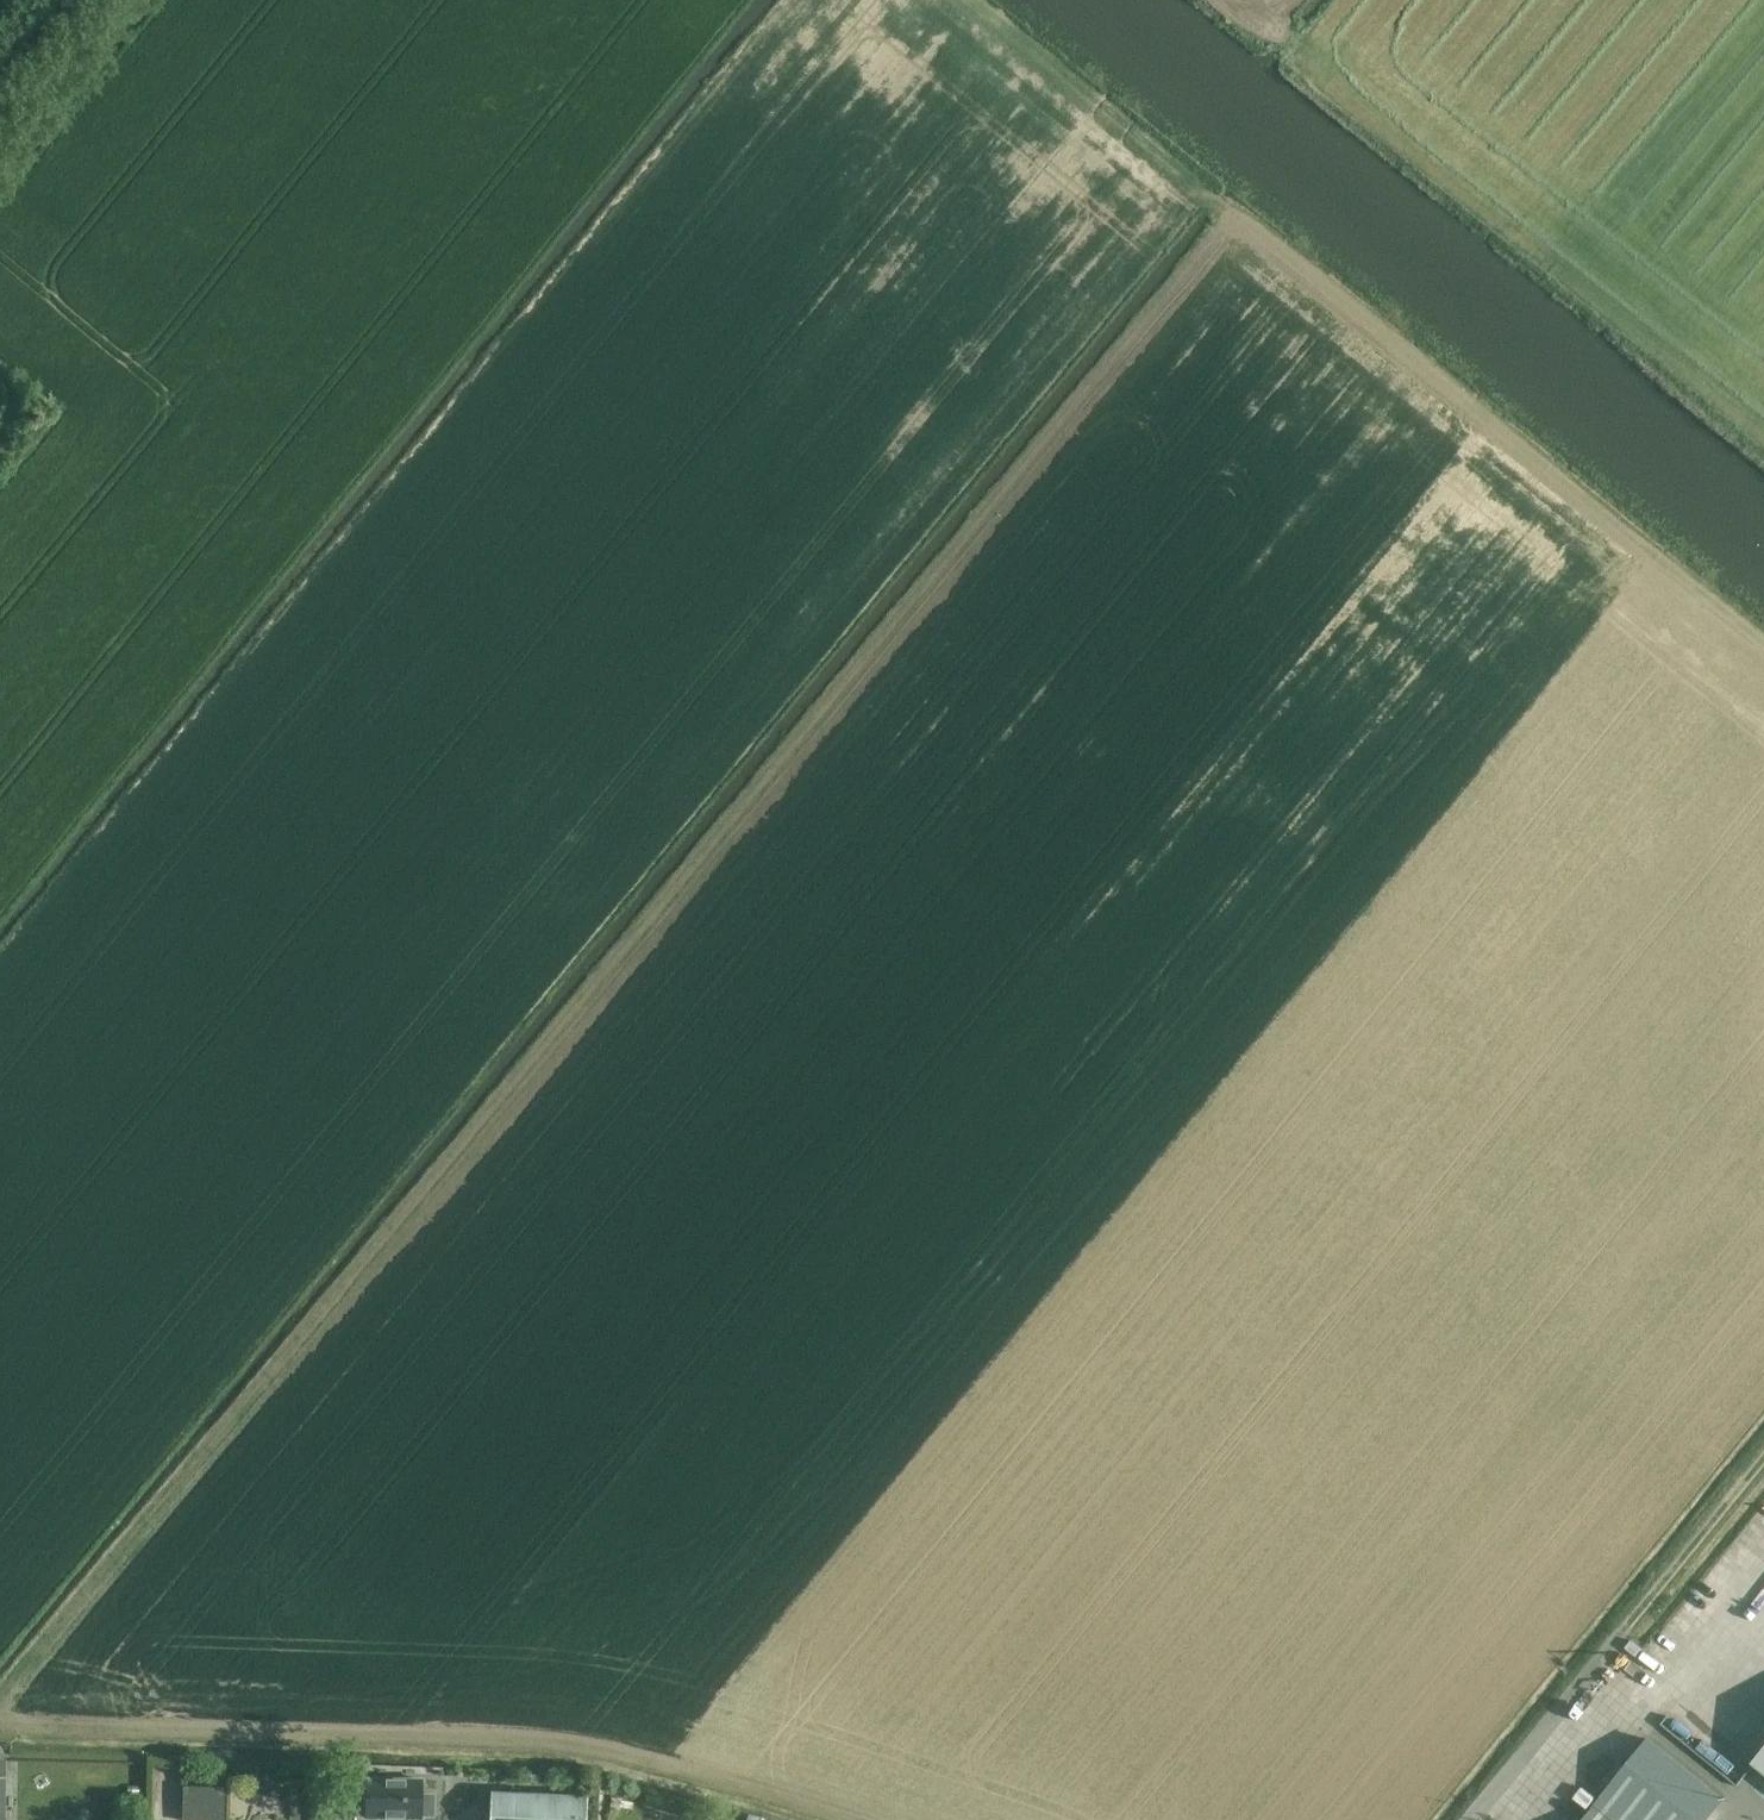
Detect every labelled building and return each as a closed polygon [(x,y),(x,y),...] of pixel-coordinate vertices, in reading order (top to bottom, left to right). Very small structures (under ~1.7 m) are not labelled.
[(1584,1819),(1706,1819),(1723,1799),(1649,1739),(1584,1819)] [(1752,1764),(1763,1774),(1763,1749),(1752,1764)] [(364,1819),(424,1819),(424,1817),(424,1793),(424,1778),(365,1777),(364,1819)] [(263,1778),(257,1794),(280,1802),(285,1786),(263,1778)] [(139,1786),(127,1786),(127,1796),(139,1796),(139,1786)] [(183,1819),(226,1819),(226,1788),(185,1787),(183,1819)] [(584,1796),(491,1792),(490,1819),(583,1819),(584,1796)]
